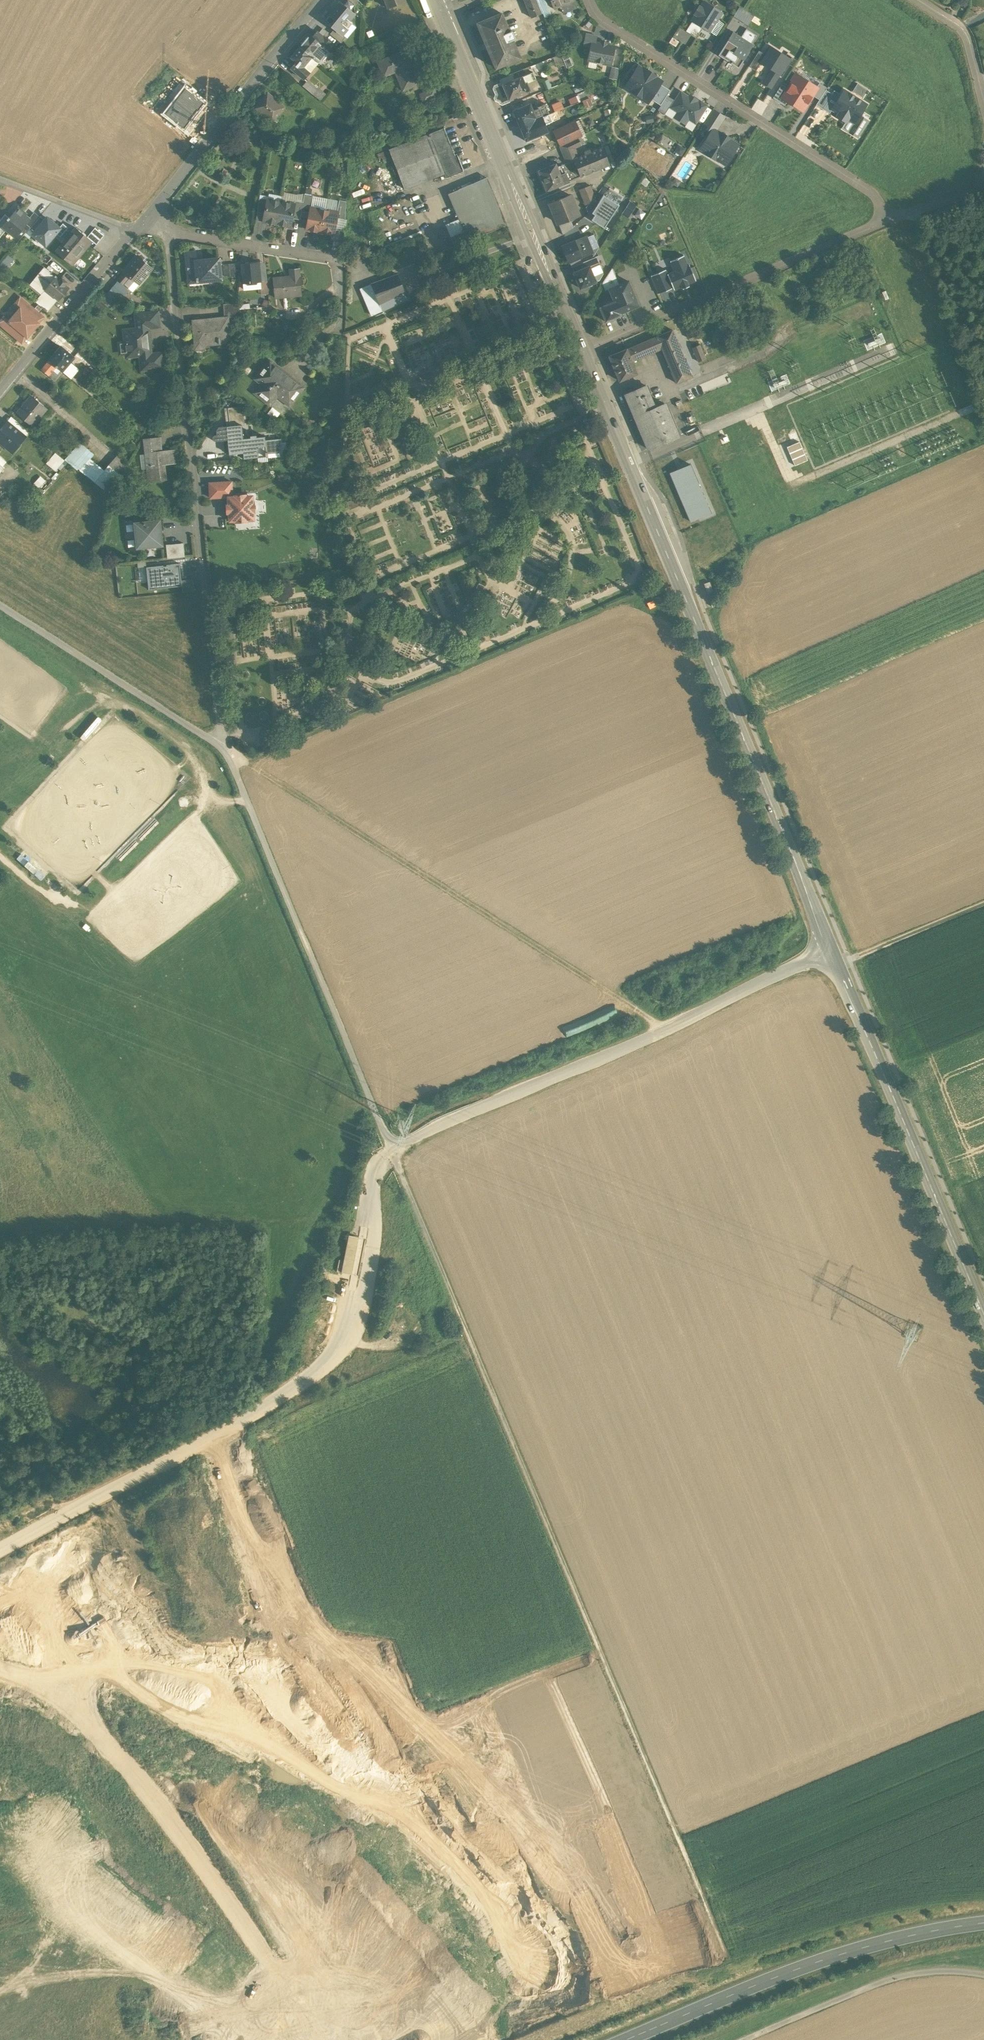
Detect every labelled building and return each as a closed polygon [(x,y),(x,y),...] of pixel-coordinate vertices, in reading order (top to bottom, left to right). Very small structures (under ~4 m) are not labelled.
[(343,5),(354,14),(359,9),(355,6),(348,0),(343,5)] [(388,8),(405,1),(404,0),(384,0),(388,8)] [(531,18),(543,13),(537,0),(523,0),(531,18)] [(543,13),(544,16),(550,14),(545,0),(537,0),(543,13)] [(554,9),(563,5),(574,0),(550,0),(554,9)] [(574,0),(563,5),(565,8),(562,9),(564,13),(577,8),(574,0)] [(339,2),(325,20),(335,28),(343,34),(352,23),(349,20),(354,14),(343,5),(339,2)] [(722,13),(704,2),(691,21),(709,32),(722,13)] [(749,25),(755,15),(740,6),(734,16),(749,25)] [(501,13),(477,23),(496,68),(520,58),(512,39),(515,38),(511,31),(509,32),(501,13)] [(343,34),(335,28),(330,34),(341,43),(345,37),(343,34)] [(741,37),(751,44),(757,36),(746,29),(741,37)] [(319,43),(309,55),(312,57),(317,62),(332,44),(317,32),(312,37),(319,43)] [(751,44),(741,37),(733,32),(718,55),(738,68),(753,44),(751,44)] [(312,37),(310,35),(300,47),(309,55),(319,43),(312,37)] [(614,47),(592,43),(589,60),(610,65),(614,47)] [(300,47),(291,58),(296,62),(303,68),(312,57),(309,55),(300,47)] [(766,56),(756,70),(753,75),(771,86),(788,58),(771,47),(766,56)] [(407,51),(378,63),(384,76),(396,72),(404,90),(420,83),(407,51)] [(749,66),(756,70),(766,56),(758,51),(749,66)] [(568,53),(563,55),(566,67),(571,65),(568,53)] [(312,57),(303,68),(309,73),(318,62),(317,62),(312,57)] [(303,68),(296,62),(291,68),(304,79),(309,73),(303,68)] [(530,66),(507,76),(510,82),(522,77),(533,72),(530,66)] [(608,77),(617,79),(619,68),(611,66),(608,77)] [(660,84),(661,82),(656,78),(657,77),(645,69),(644,71),(638,67),(625,88),(648,103),(650,99),(660,84)] [(788,101),(803,111),(812,96),(817,88),(795,75),(792,80),(793,82),(789,89),(783,98),(788,101)] [(510,82),(502,85),(509,99),(530,91),(527,83),(526,83),(524,83),(522,77),(510,82)] [(318,88),(308,80),(307,81),(302,86),(312,94),(313,94),(318,88)] [(670,91),(660,84),(650,99),(661,106),(667,96),(670,91)] [(817,88),(812,96),(819,100),(825,90),(826,88),(820,84),(817,88)] [(502,85),(495,88),(498,94),(496,99),(500,100),(501,103),(509,99),(502,85)] [(789,89),(782,85),(773,98),(785,105),(788,101),(783,98),(789,89)] [(185,87),(174,101),(199,120),(210,106),(185,87)] [(325,95),(318,88),(313,94),(321,100),(325,95)] [(434,88),(420,94),(423,103),(437,97),(434,88)] [(595,89),(589,92),(591,97),(597,95),(595,89)] [(825,90),(819,100),(816,105),(823,109),(832,94),(825,90)] [(866,104),(844,91),(832,110),(839,114),(837,116),(846,122),(847,119),(854,123),(859,116),(866,104)] [(267,92),(254,109),(271,123),(275,118),(278,115),(281,111),(285,107),(278,101),(279,99),(275,96),(274,97),(267,92)] [(695,122),(706,106),(700,102),(699,104),(681,92),(672,107),(679,112),(675,117),(685,124),(689,118),(695,122)] [(674,100),(667,96),(661,106),(658,110),(665,115),(674,100)] [(189,133),(199,120),(174,101),(164,114),(189,133)] [(530,104),(514,111),(520,125),(541,117),(538,107),(532,110),(530,104)] [(545,104),(538,107),(541,117),(542,118),(549,115),(545,104)] [(713,110),(704,123),(709,126),(707,130),(711,132),(713,129),(716,131),(724,117),(713,110)] [(868,121),(859,116),(854,123),(849,132),(858,137),(868,121)] [(541,117),(520,125),(526,141),(548,132),(542,118),(541,117)] [(281,123),(275,118),(271,123),(277,128),(281,123)] [(573,123),(554,132),(561,146),(578,138),(579,137),(573,123)] [(455,154),(444,128),(429,134),(445,174),(444,174),(446,178),(464,171),(457,153),(455,154)] [(716,131),(713,129),(711,132),(700,149),(708,154),(707,155),(715,160),(715,159),(725,165),(738,145),(729,139),(730,138),(722,134),(716,131)] [(429,134),(389,149),(405,189),(444,174),(445,174),(429,134)] [(561,146),(560,146),(563,154),(581,145),(578,138),(561,146)] [(579,158),(574,160),(581,177),(608,165),(601,149),(591,153),(585,156),(579,158)] [(576,152),(564,157),(567,163),(574,160),(579,158),(576,152)] [(556,168),(555,165),(539,172),(543,182),(542,182),(546,192),(554,189),(553,188),(563,184),(560,176),(556,168)] [(562,165),(556,168),(560,176),(565,174),(562,165)] [(565,174),(560,176),(563,184),(568,182),(565,174)] [(487,178),(448,194),(459,219),(464,231),(451,237),(455,247),(507,225),(487,178)] [(675,178),(672,183),(677,187),(680,182),(675,178)] [(591,186),(578,191),(586,208),(593,199),(595,196),(591,186)] [(313,195),(304,194),(303,200),(303,202),(301,211),(309,213),(310,208),(311,208),(313,195)] [(570,195),(550,203),(558,223),(559,224),(570,219),(571,219),(570,216),(577,213),(570,195)] [(591,220),(604,228),(619,205),(603,195),(599,202),(592,213),(595,215),(594,217),(591,220)] [(267,200),(259,198),(257,212),(264,213),(267,200)] [(281,202),(267,199),(267,200),(264,213),(263,221),(277,224),(281,202)] [(595,215),(592,213),(599,202),(593,199),(586,208),(588,214),(594,217),(595,215)] [(346,201),(339,200),(337,213),(338,213),(337,218),(345,219),(346,201)] [(303,202),(295,201),(294,204),(295,204),(292,218),(300,220),(301,211),(303,202)] [(294,204),(281,202),(277,224),(290,227),(292,218),(295,204),(294,204)] [(22,212),(18,208),(18,207),(9,218),(8,217),(6,220),(7,221),(2,226),(10,233),(12,230),(17,234),(29,220),(21,214),(23,212),(23,211),(22,212)] [(311,208),(310,208),(309,213),(306,229),(320,232),(324,210),(311,208)] [(623,214),(629,216),(632,210),(626,208),(623,214)] [(337,213),(324,210),(320,232),(334,235),(337,218),(338,213),(337,213)] [(58,227),(47,218),(33,235),(45,245),(58,230),(58,227)] [(459,219),(446,225),(451,237),(464,231),(459,219)] [(570,219),(559,224),(558,223),(562,235),(563,234),(574,228),(570,219)] [(91,241),(76,228),(56,251),(72,264),(91,241)] [(586,237),(574,242),(580,257),(592,252),(589,245),(586,237)] [(574,242),(563,246),(562,246),(569,262),(579,257),(580,257),(574,242)] [(597,242),(589,245),(592,252),(593,254),(595,253),(599,247),(597,242)] [(219,258),(196,261),(195,252),(185,253),(189,282),(196,281),(196,283),(198,283),(198,279),(212,278),(212,280),(221,279),(219,258)] [(0,264),(0,272),(1,273),(13,259),(8,255),(0,264)] [(152,268),(137,256),(124,272),(130,277),(139,284),(152,268)] [(696,281),(689,265),(688,266),(684,256),(670,261),(674,271),(667,274),(673,288),(674,290),(682,287),(683,289),(689,286),(688,284),(696,281)] [(579,257),(569,262),(572,267),(582,263),(579,257)] [(582,263),(572,267),(574,273),(589,266),(590,269),(599,265),(596,257),(582,263)] [(258,262),(241,264),(243,283),(259,282),(260,282),(260,281),(258,262)] [(599,265),(590,269),(595,282),(599,280),(603,274),(599,265)] [(574,273),(580,288),(596,282),(595,282),(590,269),(589,266),(574,273)] [(56,277),(44,267),(33,280),(45,290),(56,277)] [(290,277),(273,278),(275,298),(301,295),(299,269),(289,269),(290,277)] [(613,269),(612,269),(602,284),(605,291),(609,289),(619,285),(613,269)] [(658,294),(673,288),(667,274),(665,270),(651,276),(658,294)] [(130,277),(124,272),(118,280),(123,284),(130,277)] [(398,275),(371,284),(360,289),(372,316),(406,299),(404,293),(405,293),(398,275)] [(60,280),(56,277),(45,290),(47,292),(58,300),(59,301),(69,288),(66,285),(68,282),(62,277),(60,280)] [(118,280),(111,289),(122,298),(129,289),(123,284),(118,280)] [(267,281),(260,281),(260,282),(259,282),(261,295),(268,294),(267,281)] [(619,285),(609,289),(614,301),(600,308),(606,322),(621,315),(620,313),(638,306),(628,281),(619,285)] [(58,300),(47,292),(43,297),(53,305),(58,300)] [(41,315),(20,297),(14,304),(20,309),(20,308),(35,321),(41,315)] [(239,303),(223,304),(224,318),(227,317),(228,318),(240,317),(239,303)] [(35,321),(20,308),(20,309),(10,321),(9,322),(24,334),(27,337),(38,323),(35,321)] [(157,312),(136,315),(137,325),(144,324),(145,327),(148,326),(148,327),(159,326),(157,312)] [(9,322),(10,321),(4,316),(0,321),(0,325),(19,341),(24,334),(9,322)] [(224,318),(214,319),(214,320),(193,322),(195,349),(204,348),(204,342),(218,340),(218,344),(220,344),(220,343),(230,342),(228,318),(227,317),(224,318)] [(138,329),(124,331),(125,343),(120,344),(121,353),(127,352),(127,353),(140,351),(142,370),(163,367),(162,354),(151,355),(148,327),(148,326),(145,327),(144,324),(137,325),(138,329)] [(691,326),(684,328),(689,338),(696,336),(691,326)] [(672,330),(656,336),(657,336),(626,349),(632,362),(662,348),(676,383),(692,376),(672,330)] [(699,345),(692,348),(698,362),(705,359),(699,345)] [(74,358),(61,347),(49,360),(56,366),(62,371),(70,362),(74,358)] [(626,349),(609,356),(619,381),(637,374),(632,362),(626,349)] [(56,366),(49,360),(41,370),(48,376),(56,366)] [(79,369),(70,362),(62,371),(71,379),(79,369)] [(279,369),(269,362),(254,380),(261,385),(254,394),(270,406),(280,393),(293,402),(303,389),(278,370),(279,369)] [(56,366),(48,376),(54,380),(62,371),(56,366)] [(645,385),(632,392),(631,390),(622,393),(624,398),(626,397),(634,416),(655,407),(645,385)] [(54,389),(49,395),(53,398),(57,393),(54,389)] [(46,408),(30,395),(16,413),(32,426),(46,408)] [(655,407),(634,416),(648,449),(678,437),(675,428),(677,427),(673,416),(670,417),(664,403),(655,407)] [(242,406),(227,408),(229,426),(241,425),(242,425),(244,425),(242,406)] [(8,422),(0,431),(0,442),(12,452),(20,442),(16,439),(21,433),(8,422)] [(229,426),(226,426),(228,439),(229,454),(243,453),(244,458),(258,457),(256,437),(256,435),(250,436),(250,438),(243,438),(242,425),(241,425),(229,426)] [(226,426),(218,427),(216,430),(217,435),(214,435),(213,436),(212,436),(212,438),(213,439),(214,440),(215,441),(228,439),(226,426)] [(281,439),(265,440),(264,436),(256,437),(258,457),(268,456),(267,453),(282,452),(281,439)] [(159,437),(145,438),(147,452),(160,450),(159,437)] [(801,441),(787,447),(795,466),(809,459),(801,441)] [(80,443),(65,460),(67,462),(72,466),(87,448),(80,443)] [(87,448),(72,466),(78,470),(78,469),(80,471),(90,459),(94,454),(87,448)] [(147,452),(144,452),(147,481),(163,480),(161,461),(176,459),(175,449),(160,450),(147,452)] [(127,464),(117,455),(108,466),(120,476),(127,464)] [(108,466),(104,470),(90,459),(80,471),(109,494),(120,476),(108,466)] [(691,466),(670,474),(690,523),(711,514),(691,466)] [(231,482),(210,483),(209,483),(210,497),(210,498),(211,498),(228,497),(232,497),(231,482),(231,481),(231,482)] [(234,496),(232,497),(228,497),(228,504),(226,504),(226,505),(226,513),(227,513),(229,513),(229,521),(235,520),(235,522),(235,523),(236,523),(236,522),(247,522),(248,522),(248,521),(247,521),(247,512),(254,512),(255,512),(255,511),(255,503),(254,503),(248,503),(248,496),(246,496),(246,494),(245,494),(234,494),(234,495),(234,496)] [(353,494),(343,498),(347,508),(357,504),(353,494)] [(160,520),(134,522),(137,548),(162,545),(160,520)] [(383,528),(369,533),(373,543),(386,538),(383,528)] [(183,543),(166,545),(167,559),(185,557),(183,543)] [(148,581),(149,589),(182,585),(181,579),(180,563),(147,567),(148,581)] [(140,582),(148,581),(147,567),(138,567),(140,582)] [(194,578),(181,579),(182,585),(183,592),(195,591),(194,578)] [(41,878),(45,873),(22,852),(18,857),(41,878)] [(359,1235),(348,1233),(342,1272),(352,1274),(359,1235)]
